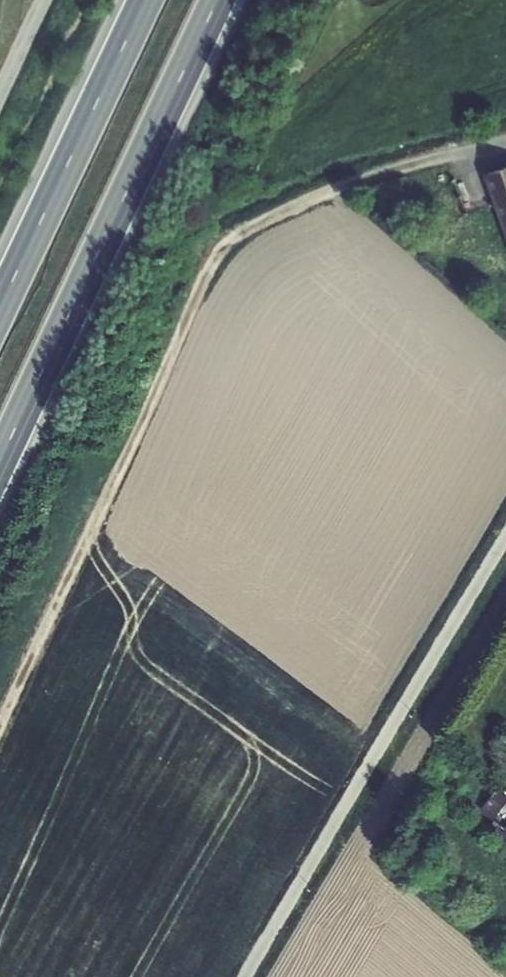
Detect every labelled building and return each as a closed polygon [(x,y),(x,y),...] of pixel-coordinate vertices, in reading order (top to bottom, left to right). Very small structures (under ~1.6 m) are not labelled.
[(505,228),(505,177),(502,166),(486,172),(505,228)] [(504,827),(495,817),(505,803),(505,793),(498,787),(481,808),(492,818),(486,827),(505,846),(505,825),(504,827)]
